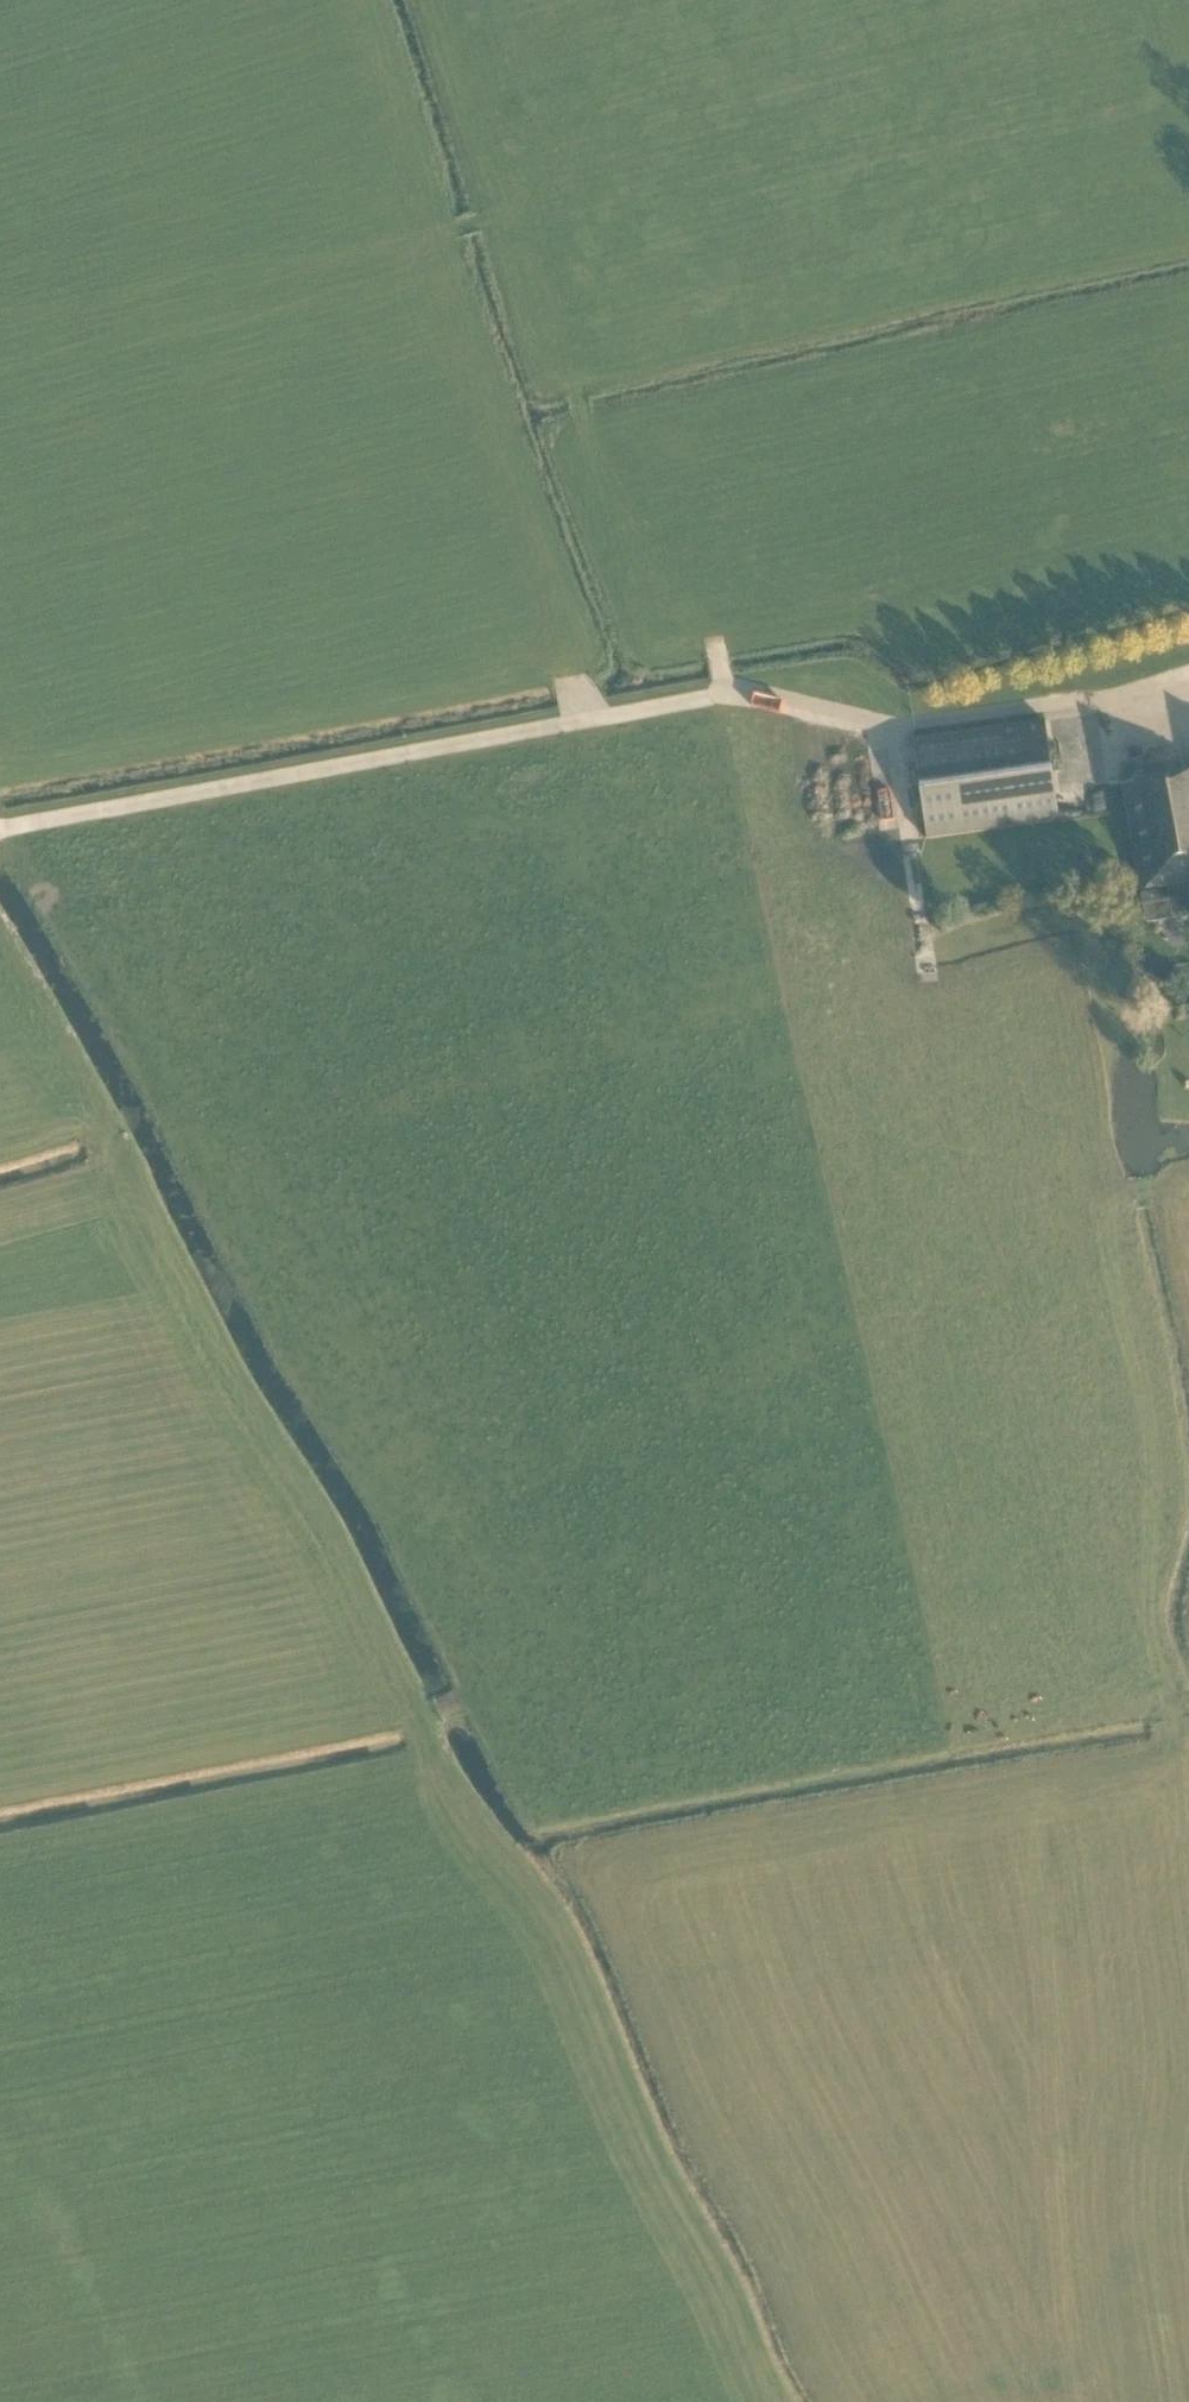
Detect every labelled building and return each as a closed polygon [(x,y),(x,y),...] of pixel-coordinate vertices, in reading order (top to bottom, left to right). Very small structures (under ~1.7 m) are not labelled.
[(928,837),(1059,819),(1046,721),(915,738),(928,837)] [(1124,783),(1133,849),(1140,891),(1188,883),(1188,773),(1124,783)] [(1163,903),(1161,892),(1140,896),(1142,907),(1144,906),(1155,905),(1163,903)] [(1155,905),(1144,906),(1147,926),(1158,924),(1155,905)] [(1177,972),(1168,973),(1169,982),(1178,981),(1177,972)]
